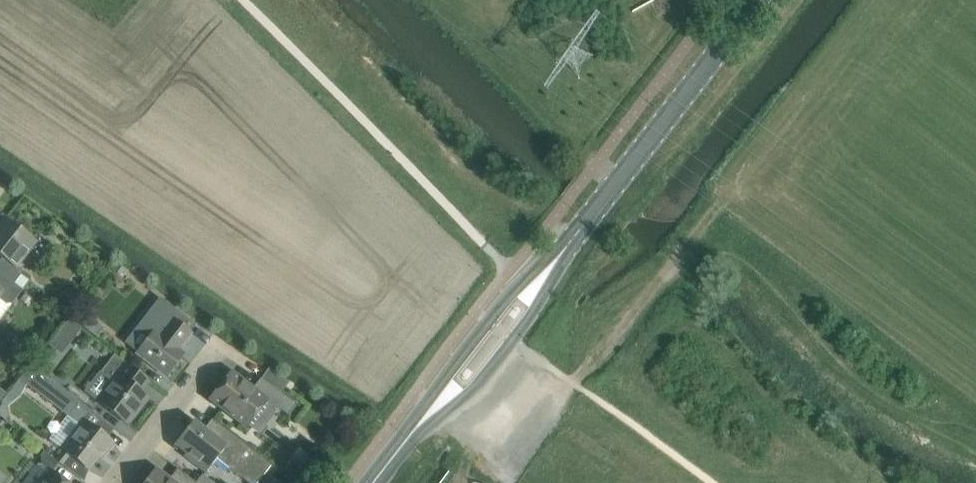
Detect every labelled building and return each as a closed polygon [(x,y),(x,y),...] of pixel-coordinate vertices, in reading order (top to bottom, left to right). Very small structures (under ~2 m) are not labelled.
[(34,240),(4,217),(0,223),(0,255),(2,257),(0,260),(0,273),(10,281),(14,284),(23,272),(14,265),(34,240)] [(22,290),(14,284),(10,281),(3,290),(0,288),(0,300),(9,307),(22,290)] [(25,292),(20,298),(29,305),(34,298),(25,292)] [(150,335),(136,353),(150,364),(166,376),(181,357),(175,353),(191,333),(184,327),(189,320),(160,297),(138,325),(150,335)] [(105,326),(94,317),(87,327),(98,336),(105,326)] [(42,351),(62,366),(86,335),(66,320),(42,351)] [(149,398),(141,392),(149,381),(115,354),(100,373),(111,382),(97,400),(128,424),(149,398)] [(105,454),(114,443),(104,436),(111,426),(32,365),(20,379),(79,425),(61,448),(87,469),(101,451),(105,454)] [(246,427),(263,405),(274,413),(279,408),(288,415),(296,403),(260,378),(253,388),(231,371),(210,399),(246,427)] [(0,407),(0,415),(5,419),(9,415),(7,406),(3,403),(0,407)] [(247,447),(217,423),(210,433),(193,420),(174,445),(185,453),(183,456),(205,474),(217,459),(247,482),(257,482),(271,464),(247,447)] [(45,452),(40,458),(41,465),(51,472),(52,471),(59,463),(45,452)] [(295,458),(285,472),(298,482),(309,468),(295,458)] [(24,482),(67,482),(52,471),(51,472),(41,465),(39,463),(24,482)] [(156,468),(144,482),(176,482),(156,468)] [(184,473),(177,482),(197,482),(184,473)]
